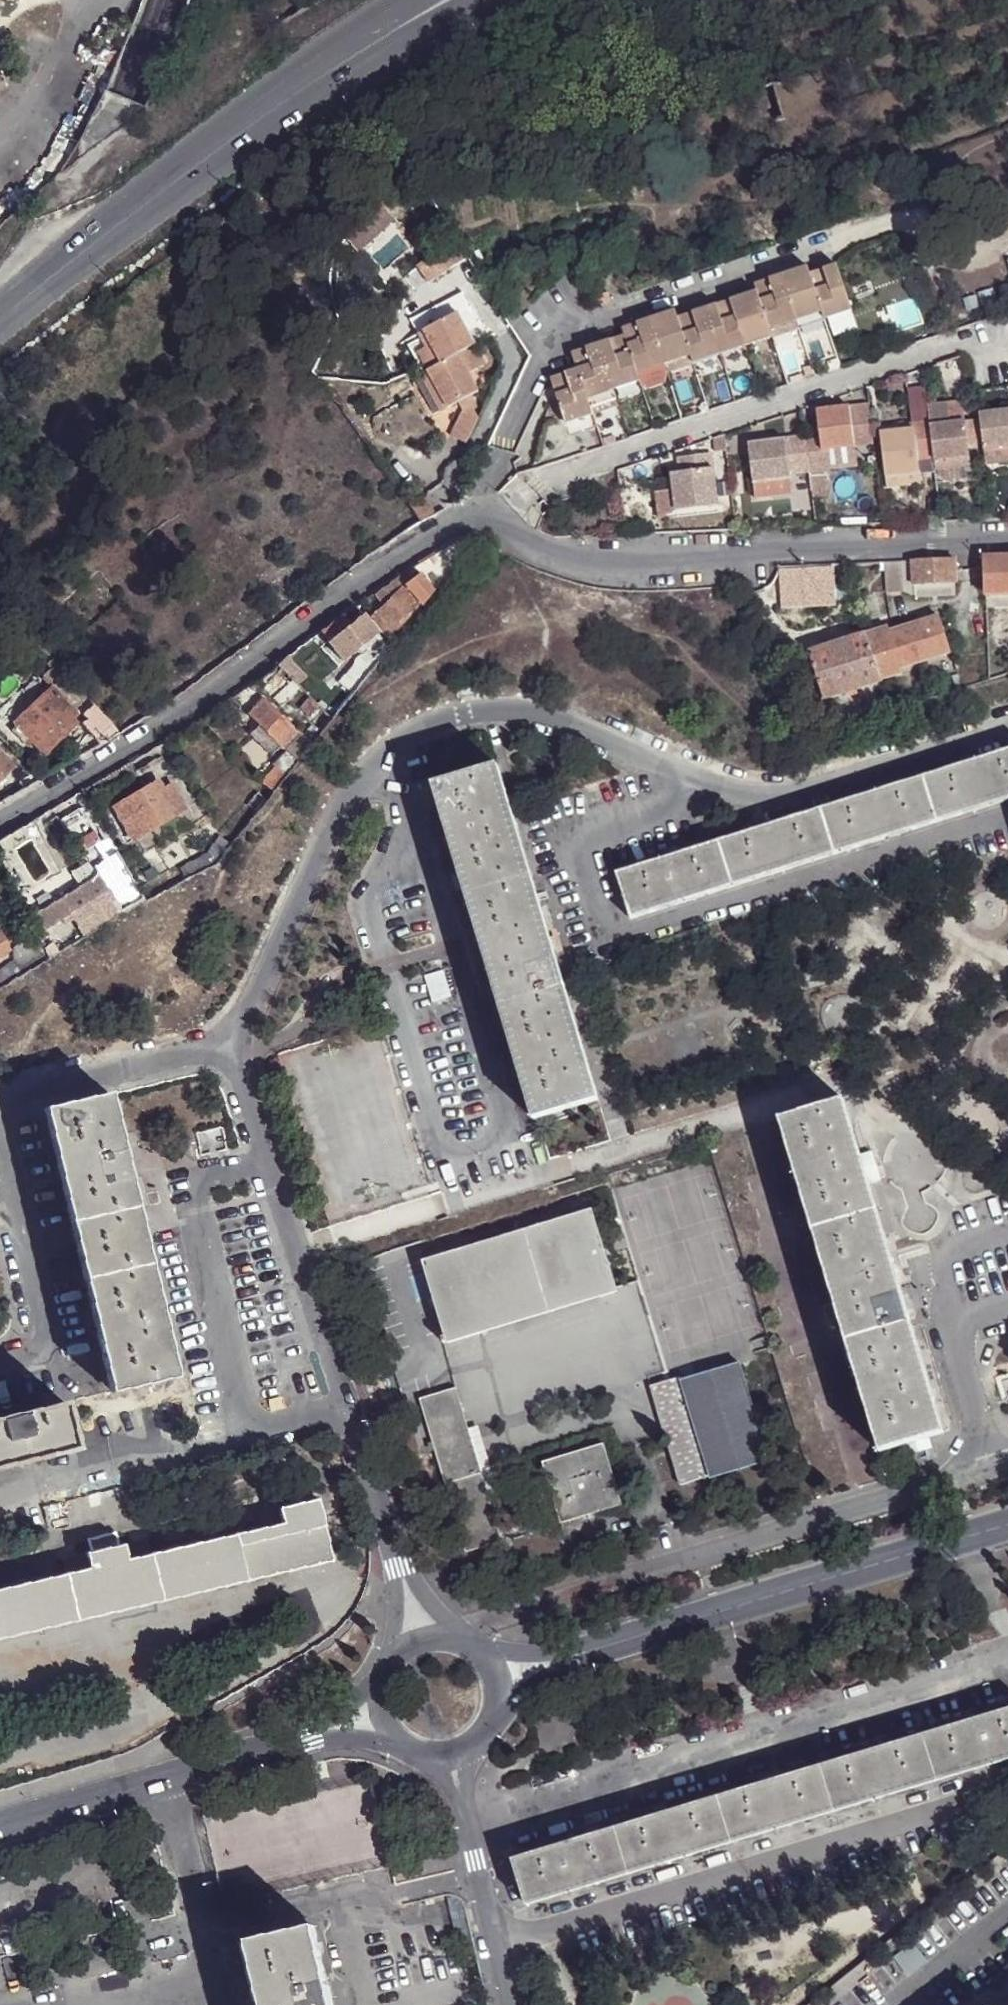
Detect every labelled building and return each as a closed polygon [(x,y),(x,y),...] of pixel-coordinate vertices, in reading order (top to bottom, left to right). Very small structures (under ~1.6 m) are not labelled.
[(335,227),(361,251),(396,215),(369,190),(335,227)] [(409,231),(402,235),(408,246),(416,242),(409,231)] [(417,263),(427,279),(466,255),(456,239),(417,263)] [(811,277),(798,281),(796,273),(767,282),(770,290),(758,294),(757,295),(757,293),(742,297),(744,307),(722,314),(719,305),(690,315),(693,324),(682,328),(678,321),(667,324),(664,316),(664,315),(635,325),(638,335),(626,339),(628,345),(616,349),(613,340),(584,350),(587,359),(575,363),(577,370),(564,375),(567,383),(554,388),(566,422),(591,414),(587,398),(640,381),(637,373),(691,357),(693,363),(771,337),(770,330),(823,313),(825,319),(851,310),(835,267),(822,271),(825,280),(814,284),(811,277)] [(811,277),(810,275),(808,269),(796,273),(798,281),(811,277)] [(822,271),(810,275),(811,277),(814,284),(825,280),(822,271)] [(755,286),(758,294),(770,290),(767,282),(755,286)] [(608,295),(594,299),(597,309),(611,304),(608,295)] [(742,297),(719,305),(722,314),(744,307),(742,297)] [(676,312),(664,316),(667,324),(678,321),(678,319),(676,312)] [(678,319),(678,321),(682,328),(693,324),(690,315),(678,319)] [(419,340),(413,343),(402,349),(417,376),(408,381),(429,418),(452,405),(455,411),(443,438),(460,446),(472,420),(467,413),(458,395),(461,393),(478,384),(471,371),(473,370),(462,351),(469,348),(466,343),(462,335),(451,316),(417,335),(419,340)] [(625,336),(626,339),(638,335),(635,325),(623,329),(625,336)] [(469,331),(462,335),(466,343),(473,339),(469,331)] [(625,336),(613,340),(616,349),(628,345),(626,339),(625,336)] [(479,367),(469,348),(462,351),(473,370),(479,367)] [(572,354),(575,363),(587,359),(584,350),(572,354)] [(551,378),(554,388),(567,383),(564,375),(551,378)] [(458,395),(467,413),(471,411),(461,393),(458,395)] [(927,422),(922,423),(927,456),(927,457),(932,456),(933,471),(969,465),(963,420),(949,422),(946,403),(925,406),(927,422)] [(804,440),(808,471),(824,469),(822,450),(853,446),(847,405),(814,410),(818,439),(804,440)] [(978,415),(982,448),(1007,445),(1007,411),(978,415)] [(927,456),(922,423),(913,425),(913,430),(898,431),(878,433),(884,477),(919,472),(917,458),(927,457),(927,456)] [(803,436),(799,437),(804,472),(808,471),(804,440),(803,436)] [(804,472),(799,437),(764,442),(765,451),(749,452),(752,482),(789,477),(789,473),(804,472)] [(747,444),(749,452),(765,451),(764,442),(747,444)] [(982,448),(984,464),(1007,461),(1007,445),(982,448)] [(680,489),(673,490),(675,510),(717,506),(711,452),(677,457),(678,472),(680,489)] [(935,479),(933,471),(932,456),(927,457),(930,480),(935,479)] [(930,480),(927,457),(917,458),(919,472),(884,477),(885,485),(930,480)] [(670,473),(673,490),(680,489),(678,472),(670,473)] [(673,490),(655,491),(658,518),(675,510),(673,490)] [(448,544),(412,566),(435,590),(482,532),(471,533),(448,544)] [(984,556),(985,595),(1007,594),(1007,556),(985,556),(984,556)] [(954,558),(913,560),(915,585),(954,583),(954,558)] [(882,562),(882,568),(883,589),(902,589),(901,571),(900,561),(882,562)] [(397,576),(373,591),(384,609),(408,590),(397,576)] [(418,604),(420,608),(432,595),(419,582),(408,590),(418,604)] [(408,590),(384,609),(374,616),(390,636),(418,604),(408,590)] [(358,607),(346,617),(351,623),(363,614),(358,607)] [(343,614),(320,630),(330,640),(345,659),(379,634),(363,614),(351,623),(346,617),(343,614)] [(942,617),(893,632),(902,666),(952,651),(942,617)] [(902,666),(893,632),(891,629),(812,653),(813,656),(804,659),(808,672),(817,670),(827,700),(885,682),(883,680),(904,673),(902,666)] [(312,637),(276,664),(292,678),(300,670),(319,687),(340,665),(312,637)] [(354,691),(381,658),(370,649),(340,681),(345,686),(354,691)] [(300,670),(292,678),(311,696),(319,687),(300,670)] [(954,676),(956,685),(962,683),(960,674),(954,676)] [(94,707),(65,676),(15,725),(17,727),(28,739),(44,755),(80,721),(80,720),(76,716),(81,711),(85,715),(94,707)] [(329,697),(341,708),(354,691),(345,686),(329,697)] [(319,687),(311,696),(322,707),(334,718),(341,708),(329,697),(319,687)] [(276,755),(281,749),(285,745),(300,731),(264,699),(251,713),(260,724),(251,732),(276,755)] [(111,724),(94,707),(85,715),(89,720),(84,725),(96,737),(111,724)] [(334,718),(322,707),(302,729),(315,742),(334,718)] [(80,720),(85,715),(81,711),(76,716),(80,720)] [(28,739),(17,727),(11,732),(23,744),(28,739)] [(285,745),(300,759),(315,742),(302,729),(300,731),(285,745)] [(285,753),(265,780),(275,791),(300,759),(285,745),(281,749),(285,753)] [(923,778),(938,823),(1007,800),(1007,751),(923,778)] [(13,767),(0,754),(0,781),(13,767)] [(489,953),(550,934),(500,768),(439,787),(489,953)] [(23,791),(33,785),(28,776),(19,781),(23,791)] [(938,823),(923,778),(821,810),(836,855),(938,823)] [(113,806),(132,838),(185,806),(173,783),(163,787),(158,779),(113,806)] [(261,809),(266,803),(257,794),(246,808),(256,816),(261,809)] [(109,836),(92,808),(64,823),(80,852),(109,836)] [(836,855),(821,810),(719,842),(734,888),(836,855)] [(217,865),(233,844),(225,837),(211,853),(217,865)] [(734,888),(719,842),(617,875),(632,920),(734,888)] [(188,879),(217,865),(211,853),(182,867),(188,879)] [(76,919),(79,926),(98,915),(117,904),(114,900),(137,884),(122,858),(110,865),(120,884),(108,891),(91,860),(72,871),(80,885),(35,911),(45,929),(63,918),(67,924),(76,919)] [(104,924),(146,901),(137,884),(114,900),(117,904),(98,915),(104,924)] [(85,936),(104,924),(98,915),(79,926),(85,936)] [(9,948),(0,932),(0,954),(9,948)] [(8,984),(50,958),(39,934),(12,949),(11,963),(0,970),(0,988),(8,984)] [(550,934),(489,953),(539,1119),(600,1101),(550,934)] [(51,949),(55,955),(65,948),(62,942),(51,949)] [(48,1109),(113,1393),(175,1378),(111,1094),(48,1109)] [(899,1277),(888,1240),(846,1100),(784,1118),(883,1451),(945,1433),(899,1277)] [(426,1261),(450,1343),(619,1291),(594,1209),(426,1261)] [(894,1239),(888,1240),(899,1277),(904,1275),(894,1239)] [(740,1367),(683,1384),(710,1471),(711,1477),(768,1460),(740,1367)] [(710,1471),(683,1384),(682,1378),(654,1386),(682,1479),(710,1471)] [(422,1399),(468,1551),(504,1541),(458,1388),(422,1399)] [(76,1451),(65,1405),(0,1420),(0,1469),(76,1451)] [(545,1462),(563,1522),(624,1504),(606,1444),(545,1462)] [(282,1524),(236,1535),(247,1582),(332,1562),(318,1499),(278,1509),(282,1524)] [(88,1539),(91,1553),(120,1545),(116,1533),(88,1539)] [(236,1535),(150,1555),(129,1560),(125,1545),(120,1545),(91,1553),(86,1554),(89,1569),(67,1575),(0,1590),(0,1640),(247,1582),(236,1535)] [(129,1560),(150,1555),(146,1540),(125,1545),(129,1560)] [(64,1559),(67,1575),(89,1569),(86,1554),(64,1559)] [(924,1731),(938,1778),(1007,1757),(1007,1706),(924,1731)] [(938,1778),(924,1731),(821,1762),(836,1809),(938,1778)] [(836,1809),(821,1762),(719,1793),(733,1840),(836,1809)] [(733,1840),(719,1793),(616,1824),(630,1871),(733,1840)] [(630,1871),(616,1824),(513,1855),(528,1902),(630,1871)] [(325,1979),(312,1924),(252,1938),(268,2004),(331,2004),(325,1979)]
